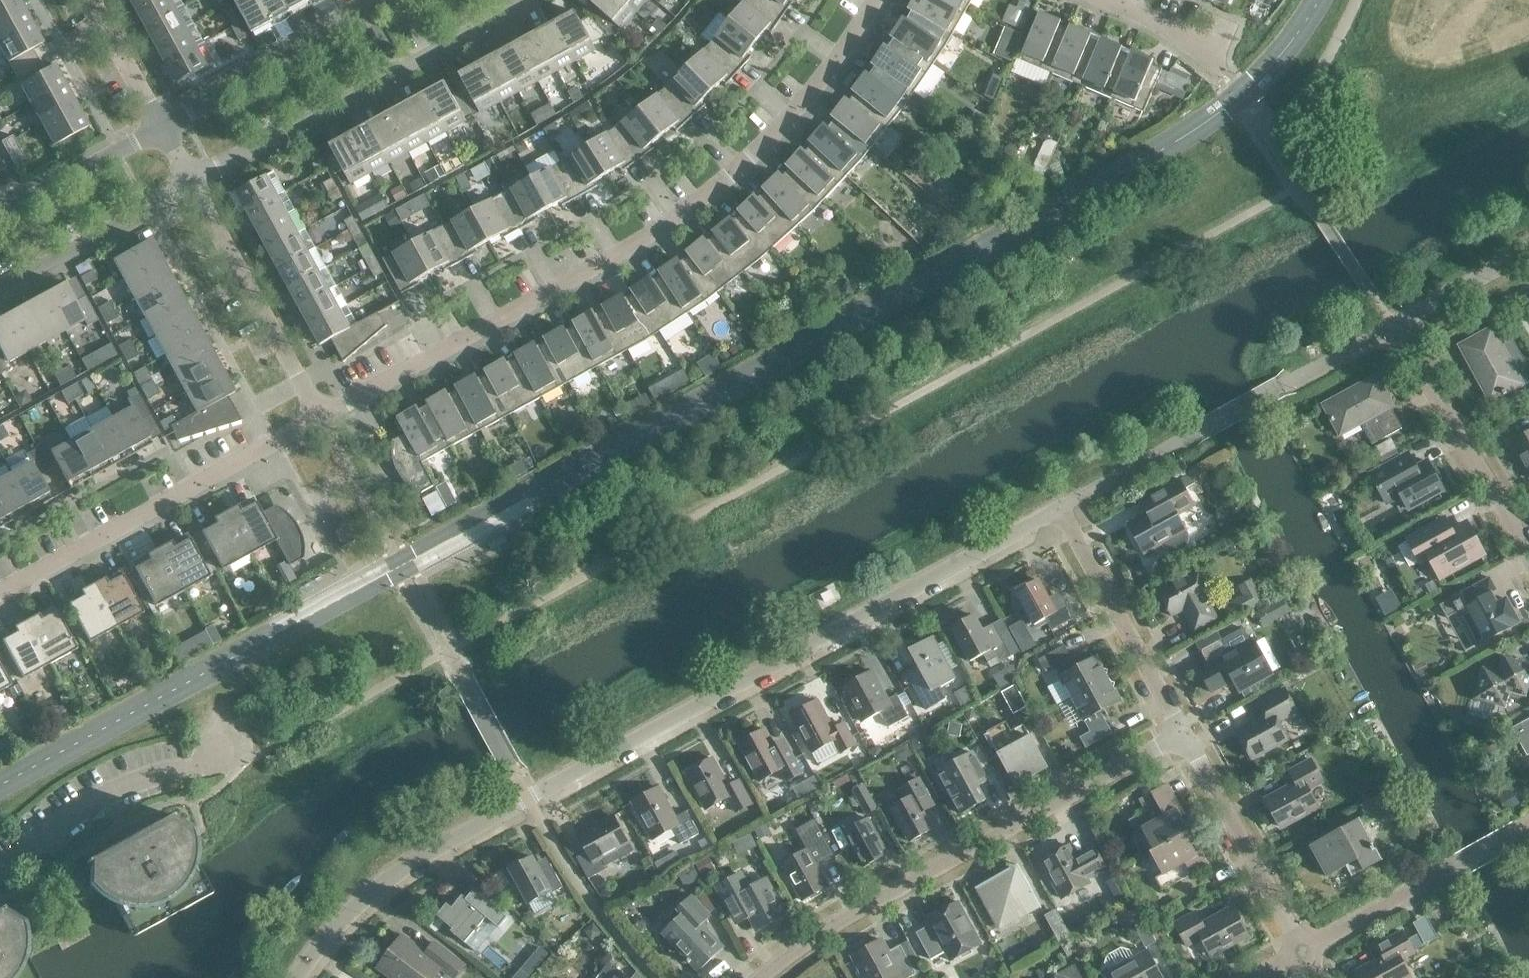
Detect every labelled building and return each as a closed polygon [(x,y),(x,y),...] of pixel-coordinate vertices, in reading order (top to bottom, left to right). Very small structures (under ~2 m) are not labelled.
[(21,2),(20,0),(0,0),(0,13),(21,2)] [(182,0),(147,0),(136,6),(146,25),(184,4),(182,0)] [(260,0),(235,0),(253,33),(273,22),(260,0)] [(285,0),(260,0),(273,22),(292,12),(285,0)] [(310,0),(285,0),(292,12),(311,2),(310,0)] [(623,0),(589,0),(603,12),(596,20),(615,36),(637,12),(623,0)] [(637,12),(647,0),(623,0),(637,12)] [(758,0),(745,0),(730,19),(757,41),(770,24),(774,28),(782,17),(758,0)] [(782,17),(790,7),(785,4),(787,0),(758,0),(782,17)] [(908,9),(912,11),(912,10),(953,33),(970,4),(962,0),(913,0),(908,9)] [(1014,15),(1027,20),(1033,6),(1029,0),(1023,0),(1020,0),(1014,15)] [(21,2),(0,13),(0,39),(32,22),(21,2)] [(194,23),(184,4),(146,25),(156,44),(194,23)] [(240,23),(233,9),(225,13),(233,27),(240,23)] [(912,10),(912,11),(907,19),(902,27),(898,24),(890,36),(894,39),(894,38),(933,64),(945,47),(953,33),(912,10)] [(575,11),(559,19),(555,21),(576,60),(596,50),(575,11)] [(1019,59),(1051,72),(1069,29),(1068,29),(1059,25),(1061,21),(1039,11),(1019,59)] [(702,37),(710,43),(739,70),(748,60),(744,57),(757,41),(730,19),(728,21),(720,15),(702,37)] [(661,33),(668,25),(658,16),(651,24),(661,33)] [(576,60),(555,21),(536,32),(557,71),(576,60)] [(32,22),(0,39),(0,47),(14,73),(39,59),(33,48),(43,43),(32,22)] [(205,42),(194,23),(156,44),(167,63),(205,42)] [(248,36),(240,23),(233,27),(240,40),(248,36)] [(1070,24),(1068,29),(1069,29),(1051,72),(1081,85),(1100,42),(1099,42),(1090,38),(1092,34),(1083,30),(1070,24)] [(557,71),(536,32),(517,42),(538,81),(557,71)] [(1100,37),(1099,42),(1100,42),(1081,85),(1112,98),(1130,55),(1129,55),(1120,51),(1122,46),(1100,37)] [(894,38),(894,39),(883,54),(879,52),(871,64),(875,67),(876,66),(914,92),(933,64),(894,38)] [(216,62),(205,42),(167,63),(178,82),(216,62)] [(538,81),(517,42),(498,52),(519,91),(538,81)] [(739,70),(710,43),(687,66),(712,91),(727,76),(731,80),(739,70)] [(1131,50),(1129,55),(1130,55),(1112,98),(1144,112),(1162,68),(1151,64),(1153,59),(1131,50)] [(519,91),(498,52),(479,63),(500,102),(519,91)] [(45,70),(39,59),(14,73),(31,104),(66,85),(55,64),(45,70)] [(500,102),(479,63),(459,74),(481,113),(500,102)] [(712,91),(687,66),(665,88),(691,118),(701,109),(697,105),(712,91)] [(876,66),(875,67),(870,74),(864,82),(860,79),(851,90),(855,93),(856,92),(892,121),(906,104),(914,92),(876,66)] [(993,74),(984,95),(993,99),(1001,77),(993,74)] [(445,81),(430,90),(425,92),(447,131),(467,120),(445,81)] [(77,105),(66,85),(31,104),(42,124),(77,105)] [(574,101),(584,96),(578,85),(568,91),(574,101)] [(691,118),(665,88),(640,108),(662,135),(678,122),(681,127),(691,118)] [(447,131),(425,92),(407,103),(428,142),(447,131)] [(856,92),(855,93),(843,108),(839,105),(831,116),(834,119),(835,118),(871,148),(892,121),(856,92)] [(549,117),(556,113),(549,102),(542,105),(549,117)] [(428,142),(407,103),(388,113),(409,152),(428,142)] [(88,126),(77,105),(42,124),(54,145),(88,126)] [(578,107),(569,113),(575,123),(585,117),(578,107)] [(662,135),(640,108),(615,127),(638,160),(649,153),(645,148),(662,135)] [(409,152),(388,113),(369,123),(390,162),(409,152)] [(835,118),(834,119),(828,127),(822,133),(818,130),(808,141),(812,144),(813,143),(847,175),(862,159),(871,148),(835,118)] [(390,162),(369,123),(350,134),(371,173),(390,162)] [(555,124),(545,130),(551,140),(561,134),(555,124)] [(638,160),(615,127),(588,144),(607,174),(624,163),(627,168),(638,160)] [(371,173),(350,134),(330,144),(336,155),(328,159),(337,174),(344,170),(351,183),(371,173)] [(12,135),(1,141),(8,152),(19,146),(12,135)] [(525,140),(515,146),(520,155),(527,152),(528,148),(525,140)] [(813,143),(812,144),(799,158),(795,154),(785,165),(789,168),(790,167),(824,199),(847,175),(813,143)] [(607,174),(588,144),(561,161),(580,196),(592,190),(589,185),(607,174)] [(25,158),(19,146),(8,152),(14,164),(25,158)] [(492,158),(485,162),(491,173),(498,169),(492,158)] [(327,168),(322,159),(313,164),(318,173),(327,168)] [(580,196),(561,161),(531,177),(548,208),(566,198),(569,202),(580,196)] [(439,164),(428,170),(434,181),(445,175),(439,164)] [(790,167),(789,168),(783,175),(776,181),(773,178),(762,188),(765,191),(766,190),(797,225),(813,210),(824,199),(790,167)] [(237,191),(248,211),(285,191),(274,171),(237,191)] [(464,173),(455,178),(462,190),(471,185),(464,173)] [(548,208),(531,177),(502,193),(521,228),(532,222),(530,218),(548,208)] [(337,187),(332,178),(324,182),(329,192),(337,187)] [(421,178),(409,185),(413,192),(425,186),(421,178)] [(407,196),(401,185),(391,191),(396,202),(407,196)] [(342,196),(337,187),(329,192),(333,201),(342,196)] [(766,190),(765,191),(751,204),(748,200),(737,210),(740,214),(741,213),(773,248),(797,225),(766,190)] [(296,210),(285,191),(248,211),(258,230),(296,210)] [(389,206),(381,192),(355,206),(362,220),(389,206)] [(521,228),(502,193),(472,209),(489,240),(508,230),(510,235),(521,228)] [(424,194),(417,197),(424,209),(431,205),(424,194)] [(489,240),(472,209),(443,226),(462,261),(473,255),(471,250),(489,240)] [(306,229),(296,210),(258,230),(269,249),(306,229)] [(395,210),(385,216),(392,228),(402,222),(395,210)] [(741,213),(740,214),(734,220),(726,226),(723,222),(712,231),(715,235),(716,234),(744,271),(762,258),(773,248),(741,213)] [(358,225),(353,216),(344,220),(349,229),(358,225)] [(363,234),(358,225),(349,229),(354,239),(363,234)] [(462,261),(443,226),(413,242),(430,273),(449,263),(451,267),(462,261)] [(316,247),(306,229),(269,249),(279,268),(316,247)] [(945,229),(934,235),(940,245),(951,240),(945,229)] [(716,234),(715,235),(700,246),(697,242),(686,251),(688,255),(689,254),(718,292),(744,271),(716,234)] [(113,259),(124,279),(161,259),(150,239),(113,259)] [(430,273),(413,242),(383,258),(402,294),(414,287),(412,283),(430,273)] [(327,266),(316,247),(279,268),(289,287),(327,266)] [(907,251),(893,259),(898,268),(912,261),(907,251)] [(379,263),(374,254),(365,258),(370,267),(379,263)] [(689,254),(688,255),(681,261),(673,266),(670,262),(658,270),(661,274),(662,274),(687,313),(705,301),(718,292),(689,254)] [(874,264),(874,270),(881,277),(890,267),(881,257),(874,264)] [(171,278),(161,259),(124,279),(134,298),(171,278)] [(384,272),(379,263),(370,267),(375,276),(384,272)] [(337,285),(327,266),(289,287),(300,306),(337,285)] [(92,271),(80,277),(85,286),(97,279),(92,271)] [(662,274),(661,274),(645,285),(642,281),(630,289),(633,293),(634,292),(660,331),(687,313),(662,274)] [(182,297),(171,278),(134,298),(145,317),(182,297)] [(64,282),(44,293),(65,330),(84,320),(87,326),(98,320),(85,296),(75,301),(64,282)] [(347,304),(337,285),(300,306),(310,325),(347,304)] [(634,292),(633,293),(625,298),(617,302),(615,298),(602,305),(604,309),(605,309),(628,350),(647,339),(660,331),(634,292)] [(65,330),(44,293),(25,303),(46,341),(65,330)] [(192,316),(182,297),(145,317),(155,336),(192,316)] [(109,301),(97,308),(101,316),(113,309),(109,301)] [(46,341),(25,303),(6,314),(27,351),(46,341)] [(358,323),(347,304),(310,325),(321,345),(332,339),(331,338),(358,323)] [(118,317),(113,309),(101,316),(106,324),(118,317)] [(605,309),(604,309),(588,318),(585,314),(573,321),(575,325),(576,325),(598,366),(628,350),(605,309)] [(380,312),(358,323),(331,338),(332,339),(344,362),(388,325),(387,324),(386,325),(380,312)] [(6,314),(0,317),(0,372),(1,373),(11,367),(8,361),(27,351),(6,314)] [(202,335),(192,316),(155,336),(165,355),(202,335)] [(576,325),(575,325),(558,334),(556,330),(543,337),(546,341),(547,341),(569,382),(598,366),(576,325)] [(1475,337),(1477,342),(1462,350),(1490,401),(1506,392),(1504,388),(1518,380),(1525,392),(1528,390),(1528,369),(1519,350),(1507,357),(1491,328),(1475,337)] [(213,353),(202,335),(165,355),(176,374),(213,353)] [(130,339),(118,346),(122,354),(134,347),(130,339)] [(547,341),(546,341),(529,350),(527,346),(514,353),(517,357),(518,356),(540,398),(569,382),(547,341)] [(117,355),(111,344),(97,351),(103,363),(117,355)] [(139,355),(134,347),(122,354),(127,362),(139,355)] [(223,372),(213,353),(176,374),(186,393),(223,372)] [(712,355),(697,365),(706,378),(721,368),(712,355)] [(518,356),(517,357),(499,366),(497,362),(484,369),(487,373),(488,373),(510,414),(540,398),(518,356)] [(70,365),(62,370),(68,382),(76,378),(70,365)] [(68,382),(62,370),(54,374),(60,386),(68,382)] [(234,392),(223,372),(186,393),(196,412),(197,412),(223,398),(234,392)] [(488,373),(487,373),(470,382),(468,378),(455,385),(458,389),(459,389),(481,430),(510,414),(488,373)] [(1376,376),(1323,404),(1340,434),(1361,423),(1372,444),(1383,438),(1371,417),(1392,406),(1376,376)] [(151,377),(139,384),(143,392),(155,385),(151,377)] [(83,395),(77,383),(69,387),(75,400),(83,395)] [(660,383),(649,389),(655,400),(666,394),(660,383)] [(159,393),(155,385),(143,392),(147,400),(159,393)] [(75,400),(69,387),(61,392),(67,404),(75,400)] [(459,389),(458,389),(441,398),(439,394),(426,401),(428,405),(429,405),(452,446),(481,430),(459,389)] [(20,408),(32,401),(27,392),(23,391),(14,396),(20,408)] [(150,415),(138,392),(127,399),(131,407),(112,417),(133,454),(153,444),(140,420),(150,415)] [(197,412),(196,412),(176,423),(176,424),(171,427),(173,431),(171,432),(172,433),(174,432),(178,439),(176,439),(177,441),(236,422),(223,398),(197,412)] [(632,402),(623,407),(629,418),(638,413),(632,402)] [(429,405),(428,405),(412,414),(409,410),(397,417),(406,433),(422,462),(423,462),(452,446),(429,405)] [(91,429),(108,460),(114,457),(117,463),(133,454),(112,417),(106,407),(86,418),(91,429)] [(618,407),(613,409),(616,416),(621,413),(618,407)] [(164,430),(171,427),(176,424),(176,423),(172,415),(159,422),(164,430)] [(600,422),(594,425),(599,435),(609,429),(605,423),(600,422)] [(9,436),(3,424),(0,426),(0,441),(9,436)] [(108,460),(91,429),(70,440),(91,478),(106,469),(103,463),(108,460)] [(575,430),(563,436),(568,446),(580,439),(575,430)] [(1511,442),(1528,474),(1528,432),(1511,442)] [(406,433),(394,439),(393,439),(392,447),(393,455),(395,463),(398,471),(400,469),(404,477),(402,478),(408,484),(415,489),(422,493),(423,492),(434,486),(423,462),(422,462),(406,433)] [(91,478),(70,440),(51,451),(47,442),(36,448),(48,470),(58,465),(71,488),(91,478)] [(48,470),(36,448),(25,454),(30,462),(11,473),(32,510),(52,499),(39,476),(48,470)] [(1408,453),(1370,473),(1379,489),(1385,499),(1387,504),(1401,496),(1408,509),(1443,489),(1427,461),(1416,467),(1408,453)] [(512,465),(507,468),(513,479),(518,476),(512,465)] [(11,473),(0,479),(0,502),(7,515),(12,512),(16,518),(32,510),(11,473)] [(1195,483),(1190,474),(1150,496),(1141,501),(1148,513),(1128,524),(1144,553),(1160,544),(1162,547),(1166,551),(1171,552),(1176,551),(1182,548),(1186,544),(1187,539),(1187,534),(1185,530),(1176,514),(1193,505),(1184,489),(1195,483)] [(453,493),(443,498),(449,508),(458,503),(453,493)] [(435,494),(421,501),(430,519),(444,512),(435,494)] [(238,504),(226,511),(249,554),(275,540),(276,540),(261,513),(262,512),(255,501),(240,509),(238,504)] [(287,513),(274,504),(273,506),(262,512),(261,513),(276,540),(275,540),(289,565),(302,558),(303,558),(304,546),(301,533),(299,534),(295,526),(297,526),(287,513)] [(249,554),(226,511),(213,518),(216,523),(201,531),(222,569),(249,554)] [(1445,517),(1438,521),(1406,538),(1407,540),(1399,544),(1398,547),(1409,566),(1411,567),(1419,562),(1420,564),(1429,559),(1439,577),(1482,554),(1465,524),(1452,531),(1445,517)] [(171,541),(159,547),(183,591),(210,576),(189,537),(174,546),(171,541)] [(183,591),(159,547),(147,554),(150,559),(135,567),(156,605),(183,591)] [(1196,630),(1217,619),(1205,597),(1209,596),(1195,571),(1158,591),(1172,616),(1185,609),(1196,630)] [(105,577),(93,584),(116,627),(144,612),(123,574),(108,582),(105,577)] [(1052,604),(1038,580),(1016,592),(1034,625),(1045,618),(1052,630),(1075,618),(1063,597),(1052,604)] [(1244,597),(1232,604),(1238,616),(1263,603),(1251,582),(1239,588),(1244,597)] [(116,627),(93,584),(81,590),(83,595),(68,603),(89,642),(116,627)] [(1479,599),(1473,586),(1439,604),(1447,618),(1455,613),(1474,647),(1519,622),(1508,601),(1498,606),(1491,592),(1479,599)] [(1395,593),(1379,602),(1386,614),(1402,605),(1395,593)] [(1268,605),(1254,613),(1261,627),(1275,619),(1268,605)] [(38,613),(27,619),(50,663),(77,648),(56,610),(41,618),(38,613)] [(960,623),(952,627),(963,648),(962,649),(968,659),(969,659),(970,661),(983,654),(991,667),(1020,651),(1003,622),(995,626),(998,631),(986,637),(978,621),(974,615),(972,616),(969,615),(965,615),(962,617),(960,619),(960,623)] [(50,663),(27,619),(14,627),(17,632),(2,640),(23,678),(50,663)] [(221,639),(212,624),(204,628),(212,643),(221,639)] [(1209,667),(1200,672),(1211,692),(1233,680),(1239,691),(1272,673),(1255,641),(1251,643),(1243,628),(1200,651),(1209,667)] [(933,637),(910,650),(922,673),(910,679),(926,709),(946,699),(940,687),(955,678),(933,637)] [(190,656),(182,642),(171,648),(179,662),(190,656)] [(1054,664),(1072,697),(1108,678),(1096,656),(1076,667),(1064,645),(1038,659),(1043,670),(1054,664)] [(1503,655),(1499,671),(1482,666),(1473,699),(1505,708),(1510,692),(1526,697),(1528,687),(1528,663),(1503,655)] [(11,685),(0,665),(0,691),(11,685)] [(887,700),(871,671),(844,686),(863,721),(880,712),(889,727),(909,716),(897,694),(887,700)] [(1120,700),(1108,678),(1072,697),(1091,731),(1080,737),(1086,747),(1112,733),(1100,711),(1120,700)] [(1027,706),(1015,684),(1001,692),(1013,714),(1027,706)] [(18,685),(9,689),(13,696),(21,691),(18,685)] [(1296,710),(1284,689),(1259,703),(1265,715),(1237,731),(1252,758),(1287,738),(1277,721),(1296,710)] [(818,700),(792,715),(817,762),(839,750),(841,752),(856,744),(844,723),(834,729),(818,700)] [(968,719),(972,717),(973,713),(971,709),(965,713),(968,719)] [(1512,728),(1527,755),(1528,754),(1528,718),(1512,728)] [(927,731),(920,719),(908,726),(915,738),(927,731)] [(987,732),(1015,784),(1047,766),(1024,724),(1011,731),(1006,721),(987,732)] [(765,729),(739,743),(759,781),(781,769),(788,782),(803,773),(791,752),(781,758),(765,729)] [(923,734),(912,740),(919,752),(926,748),(928,742),(923,734)] [(4,739),(0,741),(0,755),(2,758),(12,753),(4,739)] [(909,743),(892,752),(896,759),(902,761),(915,754),(909,743)] [(876,746),(869,749),(875,760),(884,755),(880,746),(876,746)] [(973,752),(938,771),(961,813),(985,800),(977,786),(988,780),(973,752)] [(713,758),(686,772),(706,809),(728,797),(736,811),(751,803),(738,780),(728,786),(713,758)] [(1323,782),(1311,759),(1289,771),(1296,784),(1266,800),(1280,827),(1317,806),(1308,790),(1323,782)] [(891,807),(910,841),(932,829),(925,815),(936,810),(919,778),(900,788),(906,799),(891,807)] [(853,790),(867,814),(877,809),(864,784),(853,790)] [(1189,831),(1164,785),(1139,799),(1145,811),(1128,820),(1135,832),(1142,828),(1154,849),(1154,850),(1185,833),(1186,833),(1189,831)] [(659,787),(632,802),(653,839),(672,829),(681,844),(699,834),(687,811),(676,817),(659,787)] [(1389,807),(1382,793),(1360,805),(1367,819),(1389,807)] [(172,814),(158,822),(87,861),(88,863),(90,862),(89,886),(91,886),(95,890),(99,894),(105,898),(114,903),(129,930),(146,920),(150,927),(193,904),(189,897),(207,887),(192,860),(193,850),(193,843),(192,837),(190,831),(192,831),(171,818),(173,817),(172,814)] [(634,851),(614,815),(591,828),(589,825),(577,832),(588,852),(577,858),(589,879),(608,868),(606,866),(634,851)] [(844,831),(863,867),(888,853),(869,818),(844,831)] [(1352,876),(1381,860),(1359,819),(1311,846),(1327,876),(1346,866),(1352,876)] [(766,822),(754,829),(760,839),(771,833),(766,822)] [(1204,867),(1186,833),(1185,833),(1154,850),(1154,849),(1150,851),(1162,874),(1155,877),(1162,890),(1204,867)] [(782,863),(802,900),(828,886),(816,863),(826,857),(814,835),(803,841),(808,849),(782,863)] [(713,845),(707,836),(702,839),(700,846),(703,851),(713,845)] [(1069,845),(1041,861),(1061,898),(1089,883),(1087,878),(1106,868),(1094,847),(1082,854),(1084,857),(1077,860),(1069,845)] [(707,855),(694,862),(703,877),(715,869),(707,855)] [(533,856),(510,868),(535,913),(557,901),(552,893),(563,887),(551,865),(541,871),(533,856)] [(654,863),(661,875),(672,869),(665,857),(654,863)] [(691,862),(676,871),(685,887),(700,878),(691,862)] [(1018,864),(976,887),(984,902),(986,900),(1000,926),(1025,912),(1026,914),(1041,906),(1018,864)] [(751,916),(757,929),(784,914),(765,879),(748,888),(740,874),(718,886),(738,923),(751,916)] [(453,907),(448,903),(437,915),(453,929),(451,931),(466,943),(476,930),(478,932),(480,930),(483,932),(488,926),(495,931),(508,917),(475,889),(467,898),(463,895),(453,907)] [(611,889),(607,889),(601,893),(607,902),(616,896),(611,889)] [(663,933),(698,970),(724,946),(702,923),(711,915),(693,896),(674,912),(679,917),(663,933)] [(950,960),(981,943),(958,901),(927,918),(931,924),(916,932),(931,959),(945,951),(950,960)] [(0,908),(0,977),(36,977),(23,953),(24,942),(23,936),(22,930),(21,924),(22,923),(1,910),(4,909),(2,907),(0,908)] [(1196,911),(1174,923),(1187,946),(1201,938),(1211,955),(1248,934),(1233,908),(1203,924),(1196,911)] [(1156,942),(1148,928),(1145,921),(1134,926),(1146,947),(1156,942)] [(595,922),(585,930),(593,941),(603,932),(595,922)] [(1167,936),(1160,922),(1148,928),(1156,942),(1167,936)] [(1065,926),(1054,932),(1059,942),(1071,936),(1065,926)] [(1377,944),(1384,957),(1359,970),(1363,977),(1409,977),(1410,977),(1401,960),(1414,953),(1401,931),(1377,944)] [(426,954),(403,936),(379,967),(393,977),(434,977),(439,972),(447,977),(455,977),(464,966),(435,943),(426,954)] [(1079,951),(1071,936),(1060,942),(1068,957),(1079,951)] [(853,955),(865,977),(908,977),(916,973),(914,970),(920,966),(909,947),(891,957),(881,939),(853,955)] [(1106,973),(1109,977),(1163,977),(1148,950),(1138,956),(1134,949),(1126,946),(1112,954),(1110,962),(1114,969),(1106,973)] [(549,954),(541,947),(533,956),(542,963),(549,954)] [(608,964),(599,975),(604,977),(627,977),(608,964)] [(1075,964),(1055,975),(1057,977),(1082,977),(1075,964)] [(514,977),(529,977),(530,976),(522,969),(514,977)]
